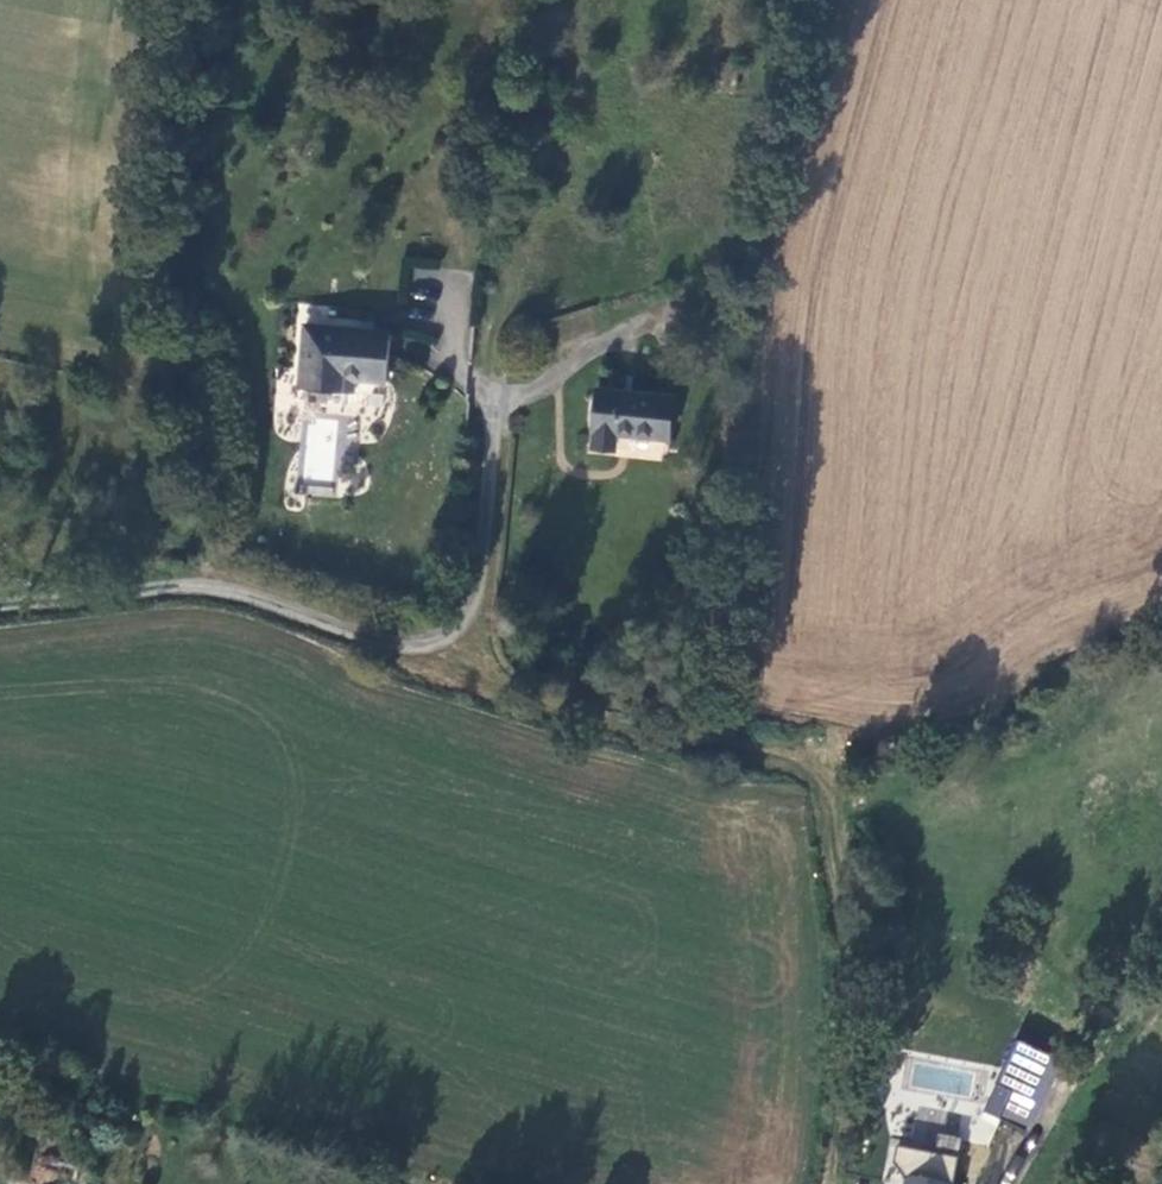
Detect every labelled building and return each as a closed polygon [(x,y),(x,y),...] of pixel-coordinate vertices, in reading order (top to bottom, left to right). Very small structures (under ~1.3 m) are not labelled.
[(792,13),(811,17),(817,0),(796,0),(792,13)] [(308,320),(300,319),(294,383),(351,389),(353,378),(383,379),(388,322),(309,314),(308,320)] [(593,384),(587,445),(614,448),(616,432),(665,438),(670,392),(593,384)] [(1017,1040),(983,1108),(1028,1130),(1061,1063),(1017,1040)]
